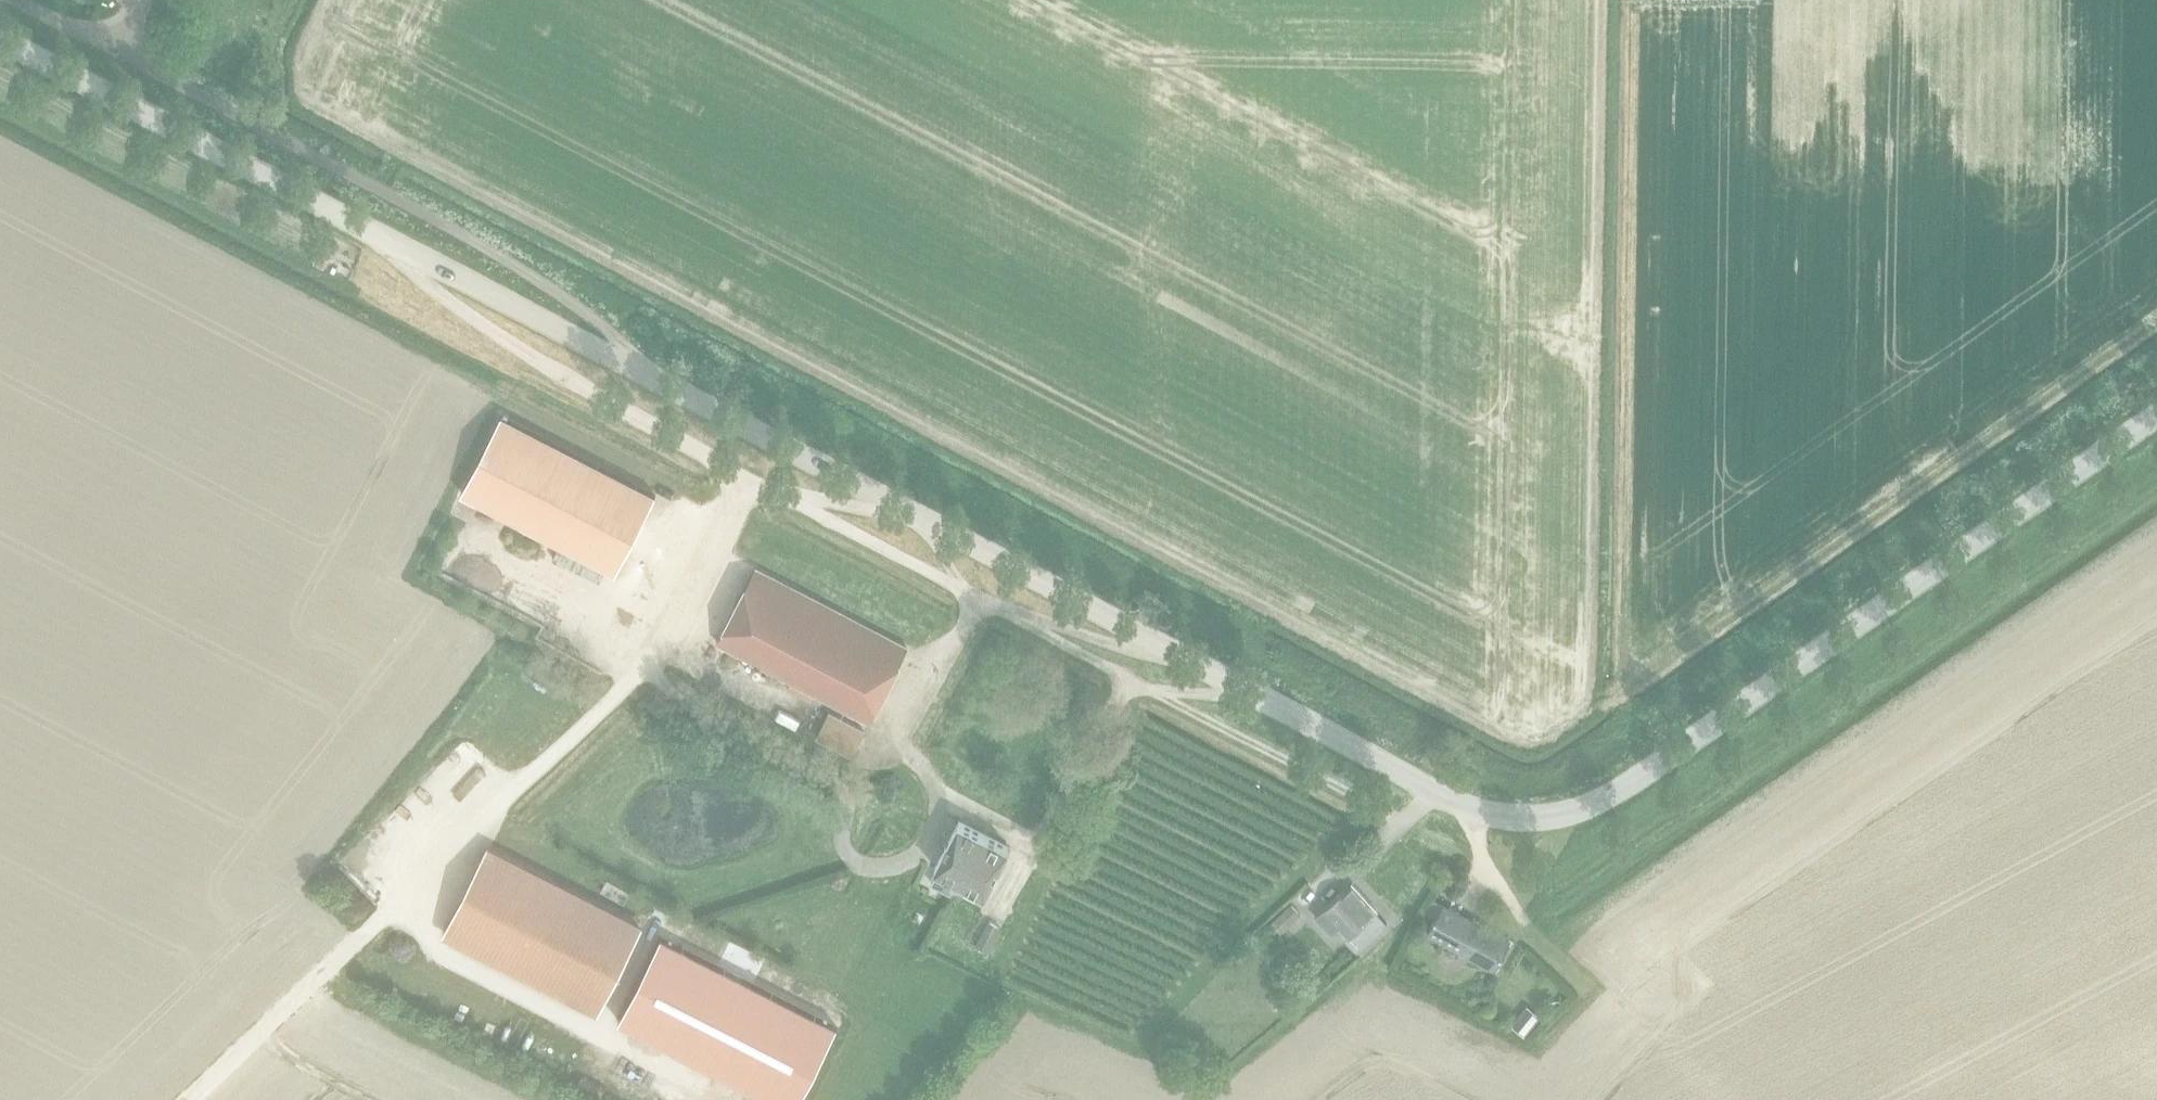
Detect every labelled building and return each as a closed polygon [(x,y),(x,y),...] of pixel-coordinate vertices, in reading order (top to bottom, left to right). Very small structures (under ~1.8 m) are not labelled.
[(311,261),(323,266),(327,257),(316,252),(311,261)] [(615,572),(655,494),(502,414),(461,491),(615,572)] [(869,720),(907,647),(771,576),(754,568),(717,641),(869,720)] [(658,694),(648,704),(656,713),(666,703),(658,694)] [(829,712),(816,736),(852,754),(864,730),(829,712)] [(446,756),(343,853),(377,888),(490,781),(466,756),(477,746),(468,737),(446,757),(446,756)] [(974,853),(984,833),(959,820),(935,867),(939,869),(932,883),(950,892),(957,878),(952,876),(963,856),(978,864),(982,857),(974,853)] [(952,876),(957,878),(985,893),(1010,846),(984,833),(974,853),(982,857),(978,864),(963,856),(952,876)] [(596,1009),(639,925),(490,849),(447,933),(596,1009)] [(1351,882),(1315,915),(1332,933),(1340,925),(1349,935),(1346,938),(1357,951),(1387,923),(1376,910),(1377,909),(1351,882)] [(1510,939),(1443,903),(1431,897),(1424,911),(1435,918),(1427,932),(1494,968),(1510,939)] [(1290,903),(1271,923),(1281,933),(1300,913),(1290,903)] [(988,920),(975,944),(988,951),(1001,927),(988,920)] [(618,1020),(716,1070),(774,1099),(798,1099),(836,1025),(759,986),(661,936),(618,1020)] [(1269,1001),(1278,1012),(1289,1003),(1280,992),(1269,1001)] [(1526,1006),(1511,1025),(1524,1036),(1540,1017),(1526,1006)]
